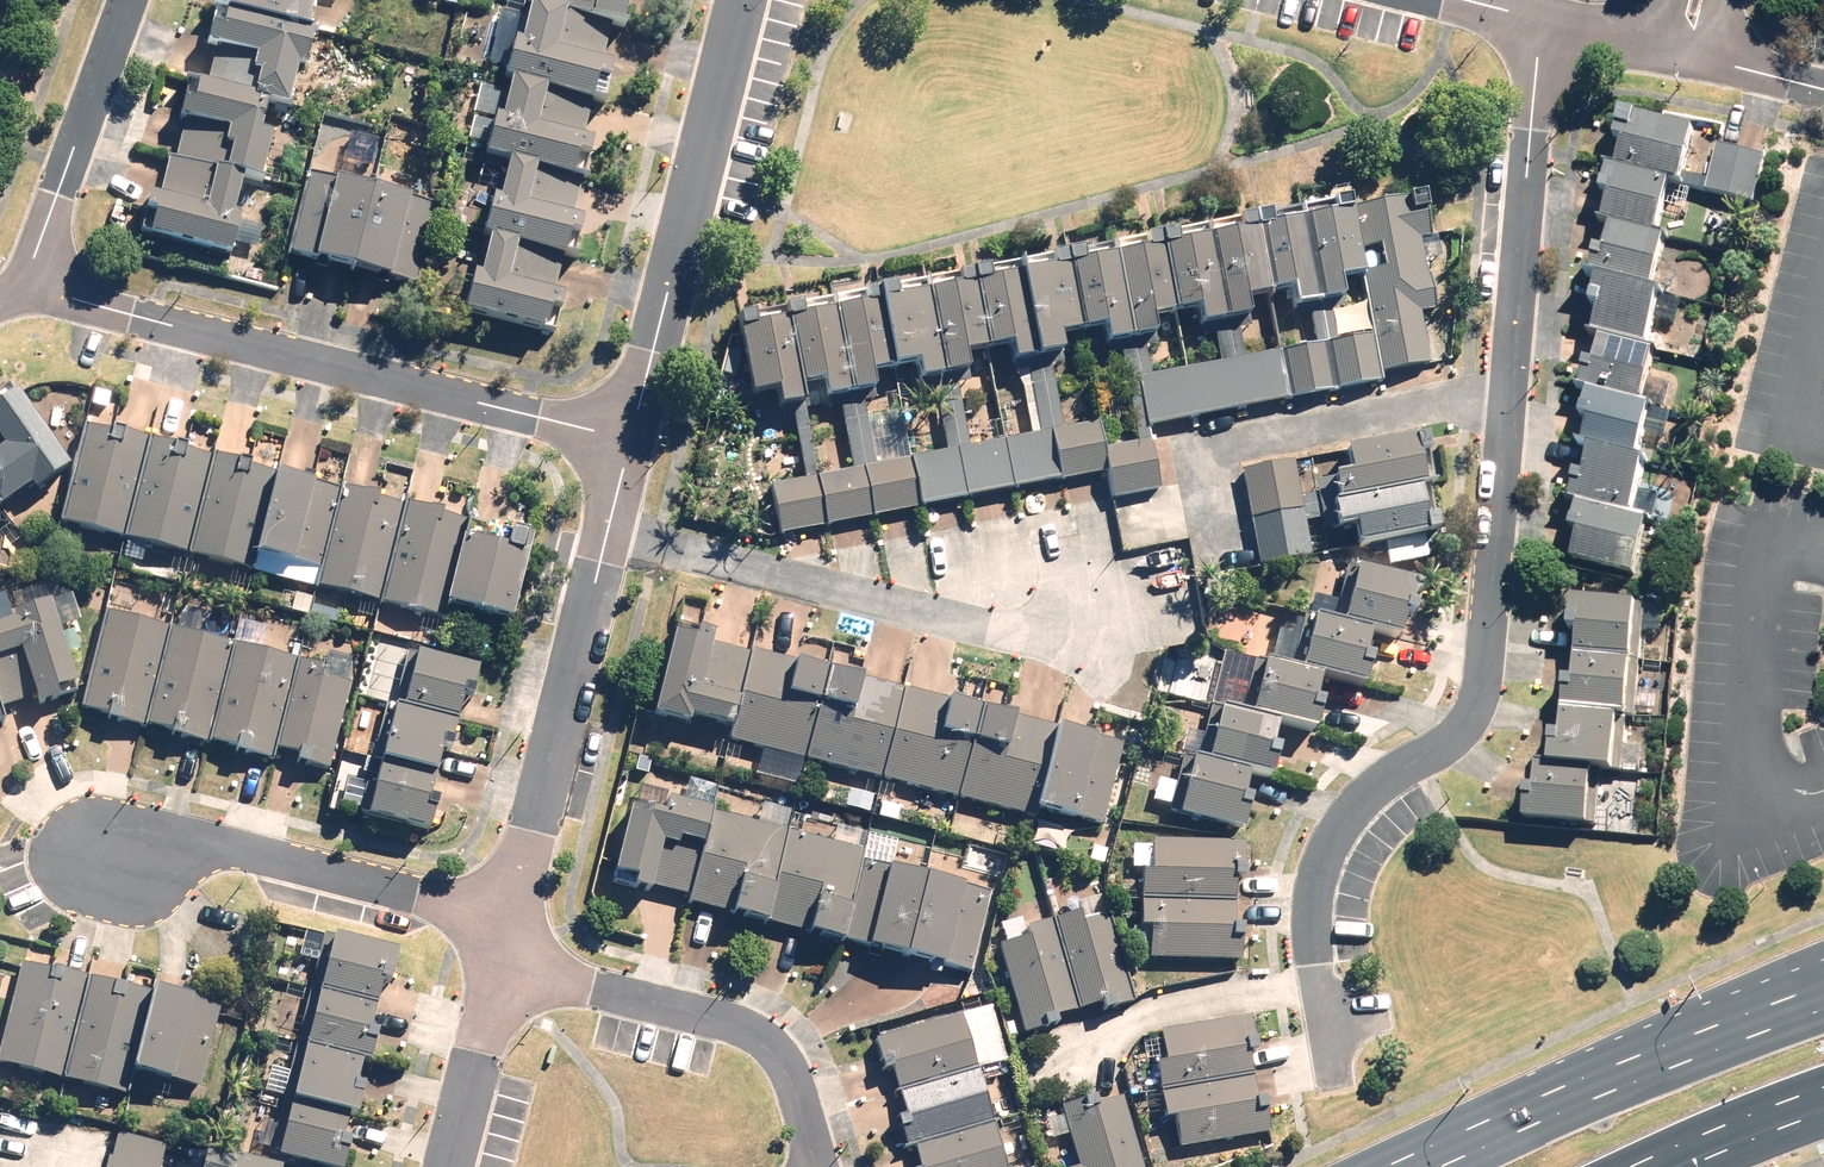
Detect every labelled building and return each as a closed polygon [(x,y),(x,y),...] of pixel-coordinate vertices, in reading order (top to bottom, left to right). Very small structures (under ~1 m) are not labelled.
[(317,30),(325,0),(232,0),(231,7),(317,30)] [(596,94),(599,81),(606,82),(611,60),(605,58),(612,28),(618,29),(622,14),(563,0),(531,0),(514,75),(596,94)] [(622,14),(625,0),(563,0),(622,14)] [(231,7),(216,4),(206,42),(217,44),(205,88),(268,104),(282,108),(288,109),(300,66),(307,68),(317,30),(231,7)] [(514,159),(577,174),(582,152),(592,154),(596,136),(587,134),(596,94),(514,75),(494,155),(505,157),(514,159)] [(253,179),(263,181),(275,134),(261,130),(268,104),(205,88),(195,85),(176,159),(244,177),(253,179)] [(1702,123),(1623,106),(1616,141),(1623,143),(1619,162),(1678,175),(1691,178),(1702,123)] [(1769,154),(1717,144),(1708,190),(1759,200),(1769,154)] [(156,237),(233,257),(245,213),(236,210),(244,177),(176,159),(156,237)] [(577,174),(514,159),(505,196),(496,194),(487,232),(493,233),(566,250),(570,232),(579,235),(584,214),(575,212),(583,176),(577,174)] [(1667,231),(1678,175),(1619,162),(1612,161),(1605,194),(1613,196),(1609,219),(1615,220),(1667,231)] [(415,195),(304,167),(282,254),(393,282),(415,195)] [(1306,195),(1246,207),(1250,226),(1264,297),(1268,313),(1350,297),(1347,280),(1333,215),(1332,208),(1309,212),(1306,195)] [(1436,239),(1427,196),(1356,210),(1369,276),(1364,277),(1376,335),(1383,372),(1434,361),(1424,313),(1437,310),(1423,242),(1436,239)] [(1720,201),(1717,201),(1714,202),(1711,204),(1708,205),(1706,208),(1704,210),(1703,213),(1702,216),(1702,219),(1702,223),(1703,226),(1705,229),(1707,231),(1709,233),(1711,235),(1714,236),(1717,237),(1721,237),(1724,237),(1727,236),(1730,235),(1732,233),(1734,231),(1736,228),(1737,225),(1738,222),(1738,219),(1738,216),(1737,213),(1736,210),(1734,207),(1732,205),(1729,203),(1726,202),(1723,201),(1720,201)] [(1356,210),(1333,215),(1347,280),(1364,277),(1369,276),(1356,210)] [(1667,231),(1615,220),(1609,247),(1600,245),(1594,269),(1599,270),(1660,283),(1670,232),(1667,231)] [(1212,233),(1230,320),(1255,315),(1252,299),(1264,297),(1250,226),(1212,233)] [(1230,320),(1212,233),(1181,240),(1179,229),(1164,232),(1166,243),(1180,310),(1200,306),(1203,325),(1230,320)] [(1166,243),(1164,232),(1148,235),(1150,246),(1117,253),(1135,339),(1160,334),(1156,315),(1180,310),(1166,243)] [(467,315),(546,334),(552,307),(562,309),(566,291),(557,289),(566,250),(493,233),(484,269),(479,268),(467,315)] [(1135,339),(1117,253),(1087,259),(1085,248),(1070,252),(1072,262),(1085,329),(1089,349),(1112,344),(1135,339)] [(1072,262),(1070,252),(1056,254),(1059,265),(1026,271),(1043,358),(1068,353),(1064,333),(1085,329),(1072,262)] [(1043,358),(1026,271),(993,278),(991,268),(973,272),(975,282),(989,348),(1013,343),(1017,363),(1043,358)] [(1660,283),(1599,270),(1594,297),(1606,300),(1598,337),(1603,338),(1655,349),(1669,285),(1662,283),(1660,283)] [(975,282),(973,272),(958,275),(960,285),(932,291),(950,377),(972,373),(968,352),(989,348),(975,282)] [(950,377),(932,291),(904,296),(901,282),(881,286),(883,300),(897,367),(920,363),(924,382),(950,377)] [(883,300),(881,286),(867,289),(870,303),(838,310),(854,392),(879,387),(876,372),(897,367),(883,300)] [(792,307),(795,319),(808,384),(812,401),(830,397),(854,392),(838,310),(811,315),(808,304),(792,307)] [(782,390),(785,406),(791,405),(806,478),(820,475),(805,402),(812,401),(808,384),(795,319),(761,326),(757,310),(737,314),(754,396),(782,390)] [(1188,374),(1160,379),(1154,352),(1121,359),(1135,430),(1149,427),(1293,397),(1284,354),(1248,361),(1243,334),(1182,346),(1188,374)] [(1326,345),(1335,389),(1385,379),(1383,372),(1376,335),(1326,345)] [(1659,350),(1655,349),(1603,338),(1598,358),(1589,356),(1582,389),(1591,391),(1648,403),(1659,350)] [(1335,389),(1326,345),(1284,354),(1293,397),(1335,389)] [(1052,429),(1064,427),(1054,376),(1029,381),(1040,432),(1052,429)] [(2,509),(68,463),(11,380),(0,388),(0,506),(2,509)] [(1648,403),(1591,391),(1585,419),(1594,421),(1590,441),(1596,443),(1643,453),(1653,404),(1648,403)] [(945,451),(971,445),(961,394),(935,400),(945,451)] [(866,467),(878,464),(866,405),(843,410),(855,469),(866,467)] [(1052,429),(1063,480),(1107,471),(1103,450),(1097,420),(1064,427),(1052,429)] [(128,538),(153,439),(90,422),(64,522),(128,538)] [(1063,480),(1052,429),(1040,432),(971,445),(945,451),(915,457),(925,508),(1063,480)] [(1420,433),(1345,448),(1349,469),(1334,472),(1339,499),(1422,482),(1429,481),(1420,433)] [(153,439),(128,538),(190,554),(203,505),(216,455),(153,439)] [(1153,440),(1103,450),(1107,471),(1113,499),(1162,489),(1153,440)] [(1639,510),(1651,454),(1643,453),(1596,443),(1590,472),(1579,469),(1573,496),(1579,498),(1639,510)] [(216,455),(190,554),(254,571),(280,471),(216,455)] [(925,508),(915,457),(878,464),(866,467),(877,518),(925,508)] [(1251,518),(1307,508),(1297,459),(1241,470),(1251,518)] [(820,476),(831,527),(877,518),(866,467),(855,469),(820,476)] [(254,571),(319,587),(324,566),(300,559),(320,482),(280,471),(254,571)] [(831,527),(820,476),(770,486),(780,537),(831,527)] [(1424,535),(1432,533),(1444,531),(1440,511),(1428,513),(1422,482),(1339,499),(1345,527),(1355,525),(1360,548),(1384,543),(1424,535)] [(324,566),(319,587),(382,604),(408,504),(344,488),(324,566)] [(1642,511),(1639,510),(1579,498),(1573,530),(1583,532),(1578,557),(1641,570),(1653,513),(1642,511)] [(408,504),(382,604),(441,619),(445,604),(464,532),(467,520),(408,504)] [(1307,508),(1251,518),(1260,566),(1316,556),(1307,508)] [(511,621),(533,537),(513,531),(509,544),(464,532),(445,604),(511,621)] [(1424,535),(1384,543),(1389,565),(1429,557),(1424,535)] [(1382,632),(1400,636),(1406,612),(1418,615),(1425,584),(1345,566),(1333,621),(1372,630),(1382,632)] [(1641,599),(1575,596),(1574,631),(1582,631),(1582,653),(1639,656),(1641,599)] [(4,709),(36,697),(40,708),(86,691),(55,605),(0,624),(0,697),(4,709)] [(149,728),(175,626),(109,609),(87,691),(82,711),(149,728)] [(1333,673),(1371,681),(1377,654),(1367,652),(1372,630),(1333,621),(1305,615),(1294,664),(1324,671),(1333,673)] [(290,710),(303,659),(266,650),(271,628),(241,620),(235,642),(209,743),(277,761),(290,710)] [(175,626),(149,728),(209,743),(235,642),(175,626)] [(663,628),(642,714),(679,723),(681,714),(724,725),(743,647),(663,628)] [(393,705),(459,719),(464,695),(479,698),(486,666),(406,648),(393,705)] [(729,725),(725,743),(801,761),(825,666),(748,648),(737,693),(729,725)] [(1624,714),(1655,716),(1656,690),(1637,689),(1639,656),(1582,653),(1581,677),(1572,676),(1570,712),(1624,714)] [(1288,725),(1320,732),(1327,700),(1318,697),(1324,671),(1294,664),(1255,655),(1242,714),(1280,723),(1288,725)] [(303,659),(277,761),(329,774),(355,673),(303,659)] [(829,670),(805,765),(882,784),(905,689),(829,670)] [(898,729),(885,782),(959,800),(982,705),(908,687),(898,729)] [(0,697),(0,725),(9,722),(4,709),(0,697)] [(381,758),(438,771),(443,750),(451,752),(459,719),(393,705),(381,758)] [(1262,772),(1277,775),(1284,745),(1275,743),(1280,723),(1242,714),(1208,707),(1196,757),(1203,759),(1252,770),(1262,772)] [(985,709),(961,804),(1043,824),(1045,816),(1067,729),(985,709)] [(1624,714),(1570,712),(1569,731),(1553,730),(1552,764),(1599,766),(1622,767),(1624,714)] [(1073,731),(1051,818),(1112,833),(1133,746),(1073,731)] [(1170,809),(1249,827),(1257,793),(1247,791),(1252,770),(1203,759),(1196,757),(1182,754),(1170,809)] [(1528,820),(1617,824),(1618,800),(1598,799),(1599,766),(1552,764),(1541,764),(1540,787),(1529,786),(1528,820)] [(369,813),(436,828),(443,798),(432,796),(436,778),(379,765),(369,813)] [(656,884),(691,894),(714,812),(635,790),(608,884),(653,897),(656,884)] [(794,834),(789,833),(795,813),(766,805),(761,825),(714,812),(691,894),(689,901),(769,924),(770,919),(794,834)] [(895,863),(863,854),(869,834),(830,823),(825,843),(794,834),(770,919),(871,947),(895,863)] [(1141,900),(1237,903),(1238,878),(1247,878),(1248,840),(1151,837),(1150,869),(1142,869),(1141,900)] [(895,863),(871,947),(972,975),(995,891),(895,863)] [(1131,961),(1244,964),(1245,921),(1237,921),(1237,903),(1141,900),(1140,928),(1132,927),(1131,961)] [(1055,925),(1081,1009),(1103,1002),(1105,1010),(1134,1002),(1105,910),(1055,925)] [(995,926),(1028,1034),(1060,1024),(1058,1016),(1081,1009),(1055,925),(1028,933),(1023,917),(995,926)] [(310,988),(379,1006),(386,980),(395,982),(403,951),(325,931),(310,988)] [(92,977),(21,961),(0,1050),(0,1066),(68,1081),(92,977)] [(92,977),(68,1081),(131,1096),(136,1072),(155,992),(92,977)] [(364,1060),(375,1063),(383,1031),(374,1029),(379,1006),(310,988),(296,1043),(364,1060)] [(155,992),(136,1072),(205,1088),(224,1008),(155,992)] [(961,1012),(877,1038),(887,1074),(895,1071),(901,1089),(978,1066),(961,1012)] [(1160,1092),(1262,1078),(1253,1015),(1160,1027),(1162,1038),(1142,1040),(1145,1067),(1157,1065),(1160,1092)] [(351,1114),(361,1117),(369,1086),(358,1083),(364,1060),(296,1043),(283,1097),(351,1114)] [(978,1066),(901,1089),(908,1115),(900,1117),(909,1146),(918,1143),(994,1120),(978,1066)] [(1262,1078),(1160,1092),(1165,1124),(1177,1122),(1180,1147),(1270,1135),(1262,1078)] [(1076,1166),(1146,1166),(1120,1090),(1062,1109),(1080,1166),(1076,1166)] [(329,1166),(349,1166),(356,1138),(346,1136),(351,1114),(283,1097),(269,1152),(329,1166)] [(918,1143),(925,1166),(1008,1166),(994,1120),(918,1143)] [(120,1129),(110,1166),(163,1166),(169,1141),(120,1129)] [(282,1164),(209,1148),(205,1166),(281,1166),(282,1164)]
